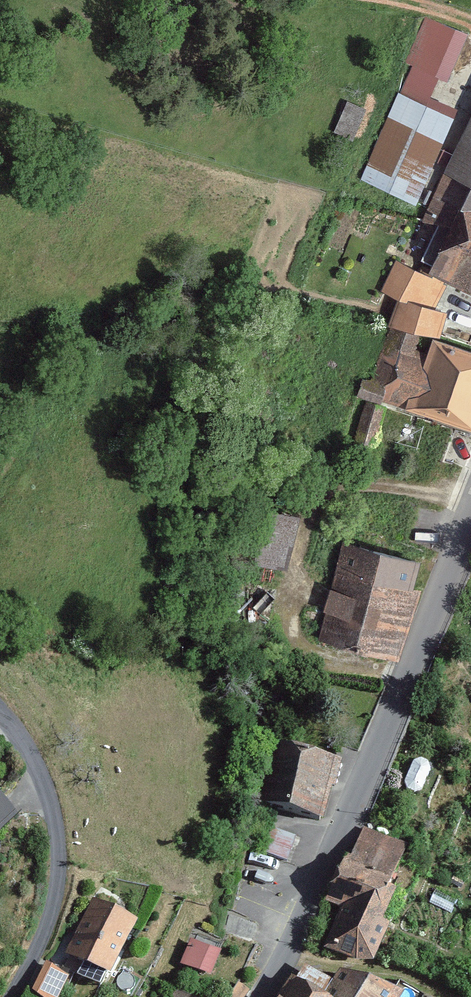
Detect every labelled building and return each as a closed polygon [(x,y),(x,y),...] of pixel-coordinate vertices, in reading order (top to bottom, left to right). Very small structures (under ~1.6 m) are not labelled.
[(356,185),(407,206),(448,111),(422,101),(452,30),(427,19),(356,185)] [(355,133),(365,104),(348,98),(338,126),(355,133)] [(424,214),(440,224),(466,176),(470,179),(470,111),(424,214)] [(466,176),(440,224),(470,238),(470,179),(466,176)] [(430,334),(449,283),(470,296),(470,238),(440,224),(422,276),(410,271),(391,326),(417,332),(430,334)] [(417,332),(391,326),(372,374),(382,403),(468,433),(470,425),(470,353),(427,338),(419,361),(409,358),(417,332)] [(297,517),(258,507),(243,564),(282,574),(297,517)] [(343,545),(316,643),(385,661),(412,563),(343,545)] [(271,745),(258,802),(322,816),(335,759),(271,745)] [(351,840),(322,897),(344,909),(332,931),(329,940),(330,952),(337,958),(352,961),(370,953),(383,925),(375,921),(394,881),(387,877),(395,859),(351,840)] [(128,922),(85,901),(59,954),(103,974),(128,922)] [(206,977),(216,949),(187,938),(177,966),(206,977)] [(63,975),(38,961),(21,991),(31,996),(51,996),(63,975)] [(397,994),(338,969),(322,996),(396,996),(397,994)] [(289,977),(275,996),(320,996),(289,977)]
